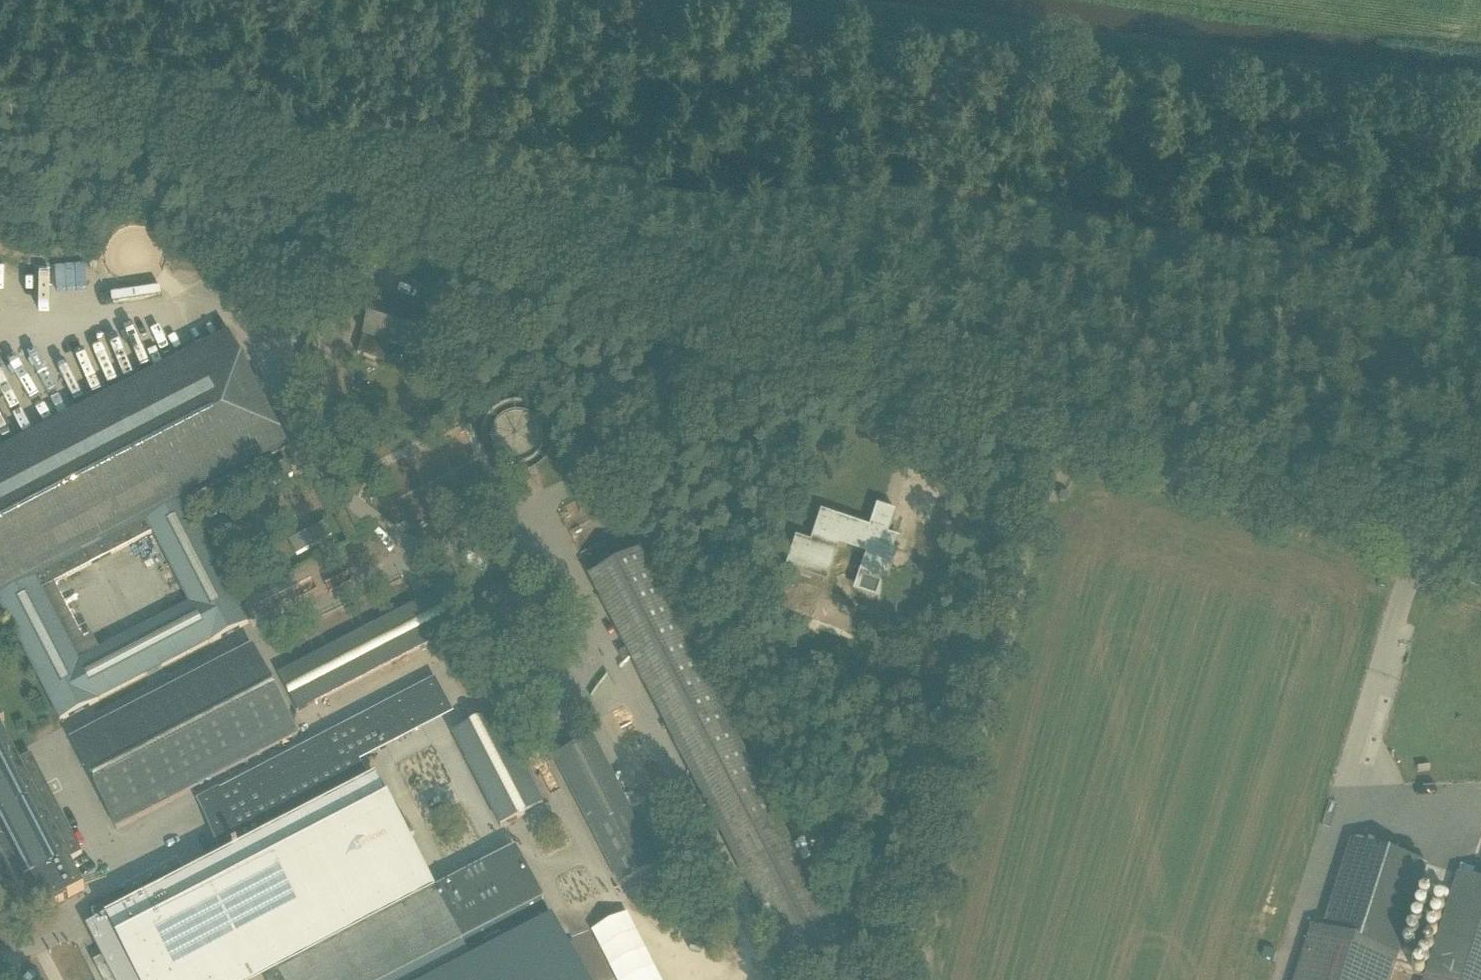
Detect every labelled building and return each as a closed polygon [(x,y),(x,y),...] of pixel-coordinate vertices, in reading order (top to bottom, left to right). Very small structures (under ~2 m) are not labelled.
[(378,292),(363,336),(420,356),(431,325),(391,311),(395,298),(378,292)] [(60,722),(98,702),(98,701),(161,669),(210,643),(210,644),(248,624),(185,501),(287,449),(228,335),(0,453),(0,608),(60,722)] [(322,402),(319,409),(329,413),(332,405),(322,402)] [(286,463),(251,481),(258,494),(292,476),(286,463)] [(237,488),(201,507),(208,520),(245,501),(237,488)] [(821,514),(805,561),(824,567),(826,568),(831,555),(843,559),(848,544),(866,550),(870,540),(884,545),(888,532),(895,514),(878,508),(871,530),(821,514)] [(325,524),(289,543),(297,557),(332,538),(325,524)] [(267,537),(232,556),(239,570),(275,551),(267,537)] [(589,579),(790,971),(843,943),(641,552),(589,579)] [(799,588),(790,612),(848,633),(856,608),(799,588)] [(278,676),(297,712),(456,631),(437,594),(278,676)] [(1456,643),(1446,651),(1452,658),(1461,650),(1456,643)] [(70,742),(69,742),(115,829),(297,733),(252,646),(70,742)] [(280,979),(439,979),(553,921),(516,850),(435,892),(377,779),(370,782),(360,764),(454,716),(436,680),(219,792),(218,791),(197,802),(220,860),(165,888),(152,895),(86,928),(113,979),(269,979),(278,976),(280,979)] [(453,735),(501,828),(544,806),(496,713),(453,735)] [(31,918),(83,891),(69,862),(82,856),(31,756),(19,763),(0,726),(0,857),(31,918)] [(555,759),(620,886),(660,866),(594,739),(555,759)] [(1400,770),(1388,773),(1390,780),(1402,777),(1400,770)] [(1351,841),(1322,932),(1398,956),(1427,865),(1351,841)] [(1458,874),(1424,979),(1480,979),(1480,882),(1458,874)] [(159,877),(146,884),(152,895),(165,888),(159,877)] [(555,920),(553,921),(439,979),(586,979),(555,920)] [(1295,979),(1391,979),(1398,956),(1322,932),(1311,929),(1295,979)]
